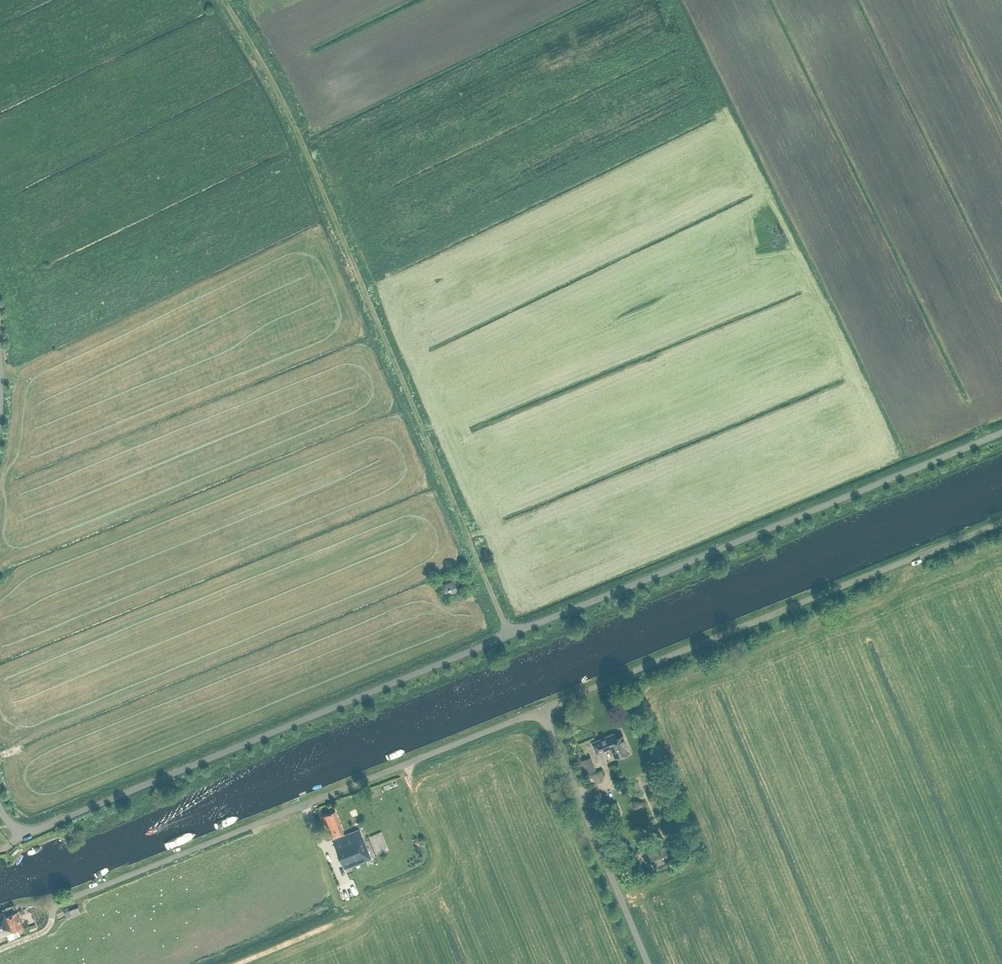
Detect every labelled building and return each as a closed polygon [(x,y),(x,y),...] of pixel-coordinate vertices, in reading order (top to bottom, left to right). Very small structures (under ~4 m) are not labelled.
[(441,583),(446,595),(458,590),(453,578),(441,583)] [(597,753),(611,747),(615,758),(629,752),(622,734),(616,737),(614,733),(592,742),(597,753)] [(596,769),(590,755),(580,759),(585,772),(596,769)] [(384,788),(378,792),(383,798),(388,794),(384,788)] [(335,810),(323,814),(332,837),(344,832),(335,810)] [(371,857),(360,829),(333,839),(345,868),(371,857)] [(653,865),(673,857),(680,854),(677,846),(673,848),(669,840),(662,843),(664,847),(648,853),(653,865)] [(78,905),(64,910),(66,916),(81,910),(78,905)] [(0,912),(0,935),(23,925),(17,911),(6,915),(4,910),(0,912)]
